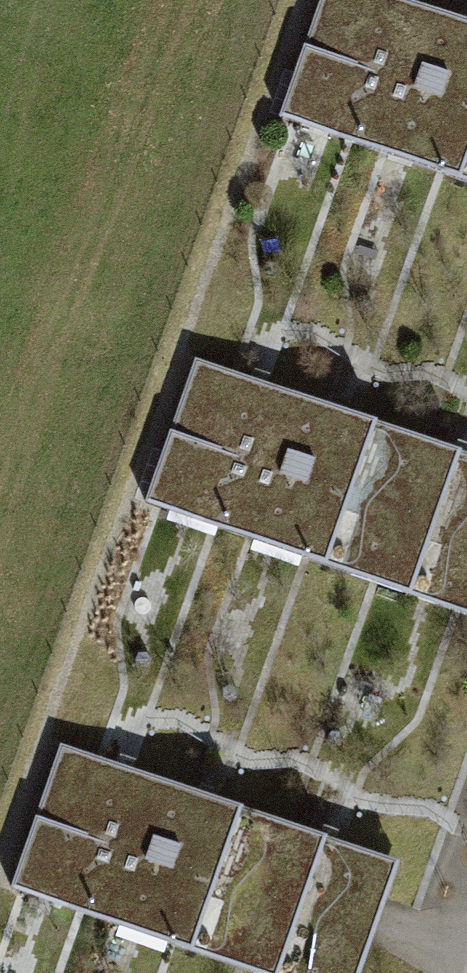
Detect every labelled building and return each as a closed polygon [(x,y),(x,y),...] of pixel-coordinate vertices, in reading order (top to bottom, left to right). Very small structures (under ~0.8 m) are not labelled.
[(285,112),(426,160),(466,40),(466,19),(465,18),(408,0),(324,0),(285,112)] [(426,160),(466,174),(466,40),(426,160)] [(259,378),(193,355),(145,492),(288,542),(336,404),(259,378)] [(343,407),(336,404),(288,542),(391,577),(439,440),(343,407)] [(439,440),(391,577),(466,604),(466,450),(464,449),(439,440)] [(124,766),(66,746),(18,884),(156,931),(204,794),(198,792),(124,766)] [(307,829),(204,794),(156,931),(259,967),(307,829)] [(307,829),(259,967),(278,972),(363,972),(401,862),(328,836),(307,829)]
